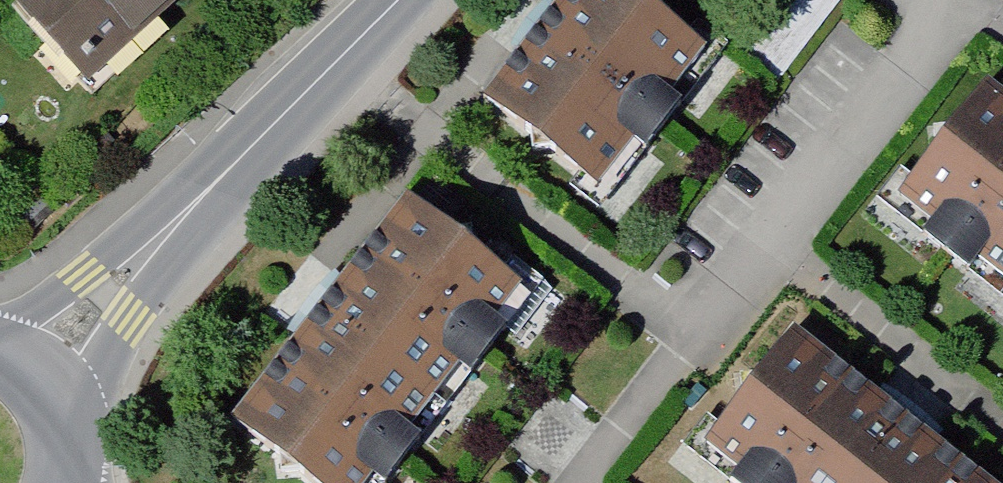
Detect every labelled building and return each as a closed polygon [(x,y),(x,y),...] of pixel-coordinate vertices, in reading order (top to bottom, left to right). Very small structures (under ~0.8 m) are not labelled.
[(84,92),(189,0),(18,0),(10,7),(84,92)] [(477,101),(610,200),(722,52),(653,0),(553,0),(477,101)] [(838,0),(773,0),(746,38),(788,68),(838,0)] [(883,205),(1002,298),(1002,88),(985,74),(883,205)] [(328,482),(385,482),(544,288),(412,181),(230,404),(328,482)] [(690,451),(732,482),(1002,482),(1002,476),(791,318),(690,451)]
